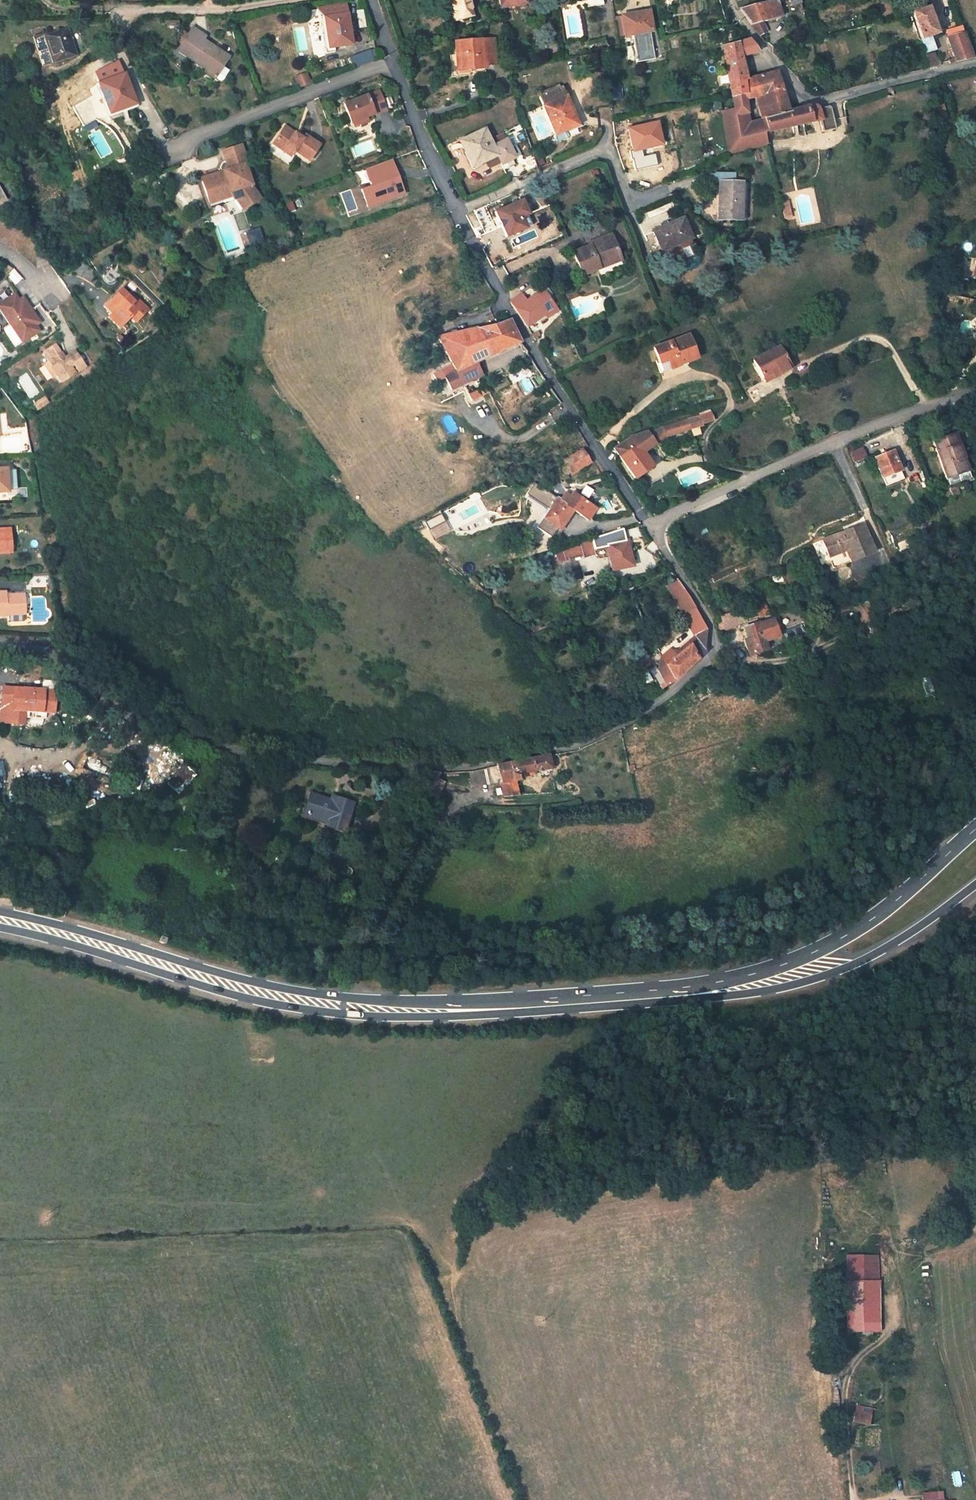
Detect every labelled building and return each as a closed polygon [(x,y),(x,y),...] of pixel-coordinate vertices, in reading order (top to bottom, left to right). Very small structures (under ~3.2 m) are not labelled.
[(468,0),(452,0),(457,19),(472,15),(468,0)] [(739,9),(747,19),(751,25),(761,22),(781,17),(776,0),(774,0),(739,9)] [(351,44),(345,4),(316,8),(323,18),(325,32),(332,33),(334,47),(351,44)] [(937,33),(927,7),(912,13),(921,39),(937,33)] [(640,19),(639,13),(621,15),(625,36),(651,31),(649,17),(640,19)] [(766,32),(761,22),(751,25),(759,35),(766,32)] [(77,55),(68,28),(43,36),(34,39),(43,66),(52,63),(53,63),(77,55)] [(206,37),(192,28),(177,50),(206,69),(204,71),(219,81),(221,81),(223,79),(229,71),(223,66),(229,57),(204,40),(206,37)] [(969,31),(963,32),(970,52),(975,51),(969,31)] [(334,47),(332,33),(325,32),(328,48),(334,47)] [(963,32),(947,36),(956,62),(972,58),(970,52),(963,32)] [(924,53),(934,51),(931,37),(920,40),(924,53)] [(493,39),(455,42),(457,70),(485,68),(485,64),(495,64),(493,39)] [(758,52),(750,40),(739,43),(724,47),(729,75),(729,78),(731,87),(731,89),(732,97),(746,94),(745,80),(746,79),(741,57),(758,52)] [(556,44),(545,45),(546,53),(556,52),(556,44)] [(373,61),(369,50),(357,55),(361,65),(373,61)] [(582,56),(585,68),(597,66),(595,53),(582,56)] [(937,58),(935,53),(925,55),(929,68),(940,66),(938,58),(937,58)] [(361,65),(357,55),(349,58),(353,68),(361,65)] [(99,82),(124,72),(120,61),(96,72),(99,82)] [(136,104),(124,72),(99,82),(93,88),(94,94),(73,107),(83,124),(110,112),(110,113),(136,104)] [(776,72),(746,79),(745,80),(746,94),(732,97),(734,106),(734,108),(722,111),(725,129),(738,126),(736,115),(747,112),(746,99),(757,96),(764,118),(789,112),(776,72)] [(558,84),(539,92),(541,97),(560,88),(558,84)] [(572,111),(562,87),(560,88),(541,97),(540,97),(555,134),(566,129),(578,124),(572,111)] [(892,92),(891,87),(885,89),(887,96),(889,97),(891,96),(892,96),(893,94),(892,92)] [(386,109),(379,90),(344,104),(351,123),(359,120),(361,124),(368,122),(366,117),(386,109)] [(946,118),(943,104),(935,106),(937,113),(938,120),(946,118)] [(807,107),(789,112),(764,118),(764,119),(767,131),(769,130),(791,126),(795,125),(820,120),(822,131),(835,129),(830,107),(828,106),(818,108),(815,106),(807,107)] [(351,123),(346,112),(339,115),(343,126),(351,123)] [(764,119),(749,122),(747,112),(736,115),(738,126),(725,129),(729,154),(764,145),(767,142),(764,132),(767,131),(764,119)] [(661,144),(657,123),(628,129),(633,151),(653,147),(652,146),(661,144)] [(578,124),(566,129),(567,132),(581,126),(580,124),(578,124)] [(295,133),(285,126),(273,144),(283,151),(286,147),(293,152),(294,151),(296,152),(308,161),(320,145),(307,136),(305,135),(304,136),(302,138),(295,133)] [(489,140),(484,129),(460,141),(472,167),(485,161),(488,168),(501,162),(501,164),(512,159),(515,157),(506,139),(492,146),(489,140)] [(555,134),(554,135),(552,136),(555,143),(569,138),(569,135),(567,132),(566,129),(555,134)] [(506,139),(503,133),(489,140),(492,146),(506,139)] [(241,144),(222,151),(225,161),(226,164),(223,171),(220,172),(218,173),(216,177),(213,178),(208,176),(204,177),(201,182),(206,197),(211,199),(231,192),(238,190),(240,197),(245,204),(250,205),(257,200),(258,195),(252,185),(245,164),(248,163),(244,154),(241,144)] [(293,152),(286,147),(283,151),(290,156),(293,152)] [(404,194),(392,159),(377,164),(381,177),(383,182),(377,184),(374,185),(380,203),(389,199),(389,200),(404,194)] [(515,164),(512,159),(501,164),(504,170),(515,164)] [(734,174),(734,173),(715,172),(715,174),(710,174),(709,182),(720,182),(719,219),(741,220),(741,201),(739,201),(739,183),(734,182),(734,174)] [(133,187),(129,182),(122,187),(126,193),(133,187)] [(240,197),(238,190),(231,192),(232,196),(234,199),(236,199),(240,197)] [(231,192),(211,199),(206,197),(209,204),(232,196),(231,192)] [(250,205),(245,204),(240,197),(236,199),(243,210),(250,205)] [(292,203),(290,197),(284,200),(289,212),(295,210),(292,203)] [(302,208),(299,200),(292,203),(295,210),(302,208)] [(528,214),(521,200),(495,212),(506,237),(524,228),(520,218),(528,214)] [(790,208),(789,200),(782,202),(783,209),(790,208)] [(345,216),(341,208),(334,211),(338,219),(345,216)] [(792,217),(790,208),(783,209),(785,218),(792,217)] [(532,225),(528,214),(520,218),(524,228),(532,225)] [(693,244),(683,218),(653,231),(664,256),(693,244)] [(261,228),(242,234),(245,246),(265,241),(261,228)] [(618,254),(611,234),(597,239),(598,241),(595,243),(594,241),(588,243),(589,246),(573,252),(582,275),(599,268),(597,263),(618,254)] [(618,254),(597,263),(599,268),(621,259),(618,254)] [(149,309),(133,294),(130,297),(128,295),(121,289),(104,306),(111,313),(123,325),(131,317),(136,322),(149,309)] [(554,305),(543,289),(525,301),(528,305),(517,313),(522,321),(527,327),(544,315),(546,319),(558,311),(555,307),(557,306),(556,304),(554,305)] [(32,309),(28,301),(24,304),(20,298),(17,292),(0,302),(0,305),(10,322),(21,341),(39,330),(35,324),(32,319),(37,316),(32,309)] [(525,301),(521,294),(510,302),(517,313),(528,305),(525,301)] [(123,325),(111,313),(108,317),(120,329),(123,325)] [(516,334),(509,319),(491,326),(477,328),(490,355),(519,342),(516,334)] [(490,355),(477,328),(438,337),(455,371),(474,362),(475,362),(481,359),(487,357),(489,356),(490,355)] [(697,358),(688,335),(654,348),(660,363),(657,364),(660,373),(680,365),(679,365),(680,364),(697,358)] [(65,358),(55,344),(43,352),(49,361),(53,367),(51,368),(56,375),(61,382),(75,373),(71,366),(66,360),(65,358)] [(790,368),(778,346),(753,360),(760,371),(764,380),(773,376),(778,373),(779,374),(790,368)] [(76,353),(75,351),(65,358),(66,360),(69,358),(76,353)] [(85,366),(76,353),(69,358),(74,364),(78,371),(85,366)] [(53,367),(49,361),(44,364),(49,371),(53,377),(56,375),(51,368),(53,367)] [(480,372),(475,362),(474,362),(455,371),(456,371),(444,377),(451,390),(454,396),(466,390),(463,384),(481,375),(480,372)] [(490,391),(486,385),(468,394),(471,401),(489,392),(490,391)] [(710,412),(697,416),(688,419),(691,428),(699,426),(703,425),(702,424),(713,420),(710,412)] [(688,419),(662,426),(666,436),(691,428),(688,419)] [(702,435),(699,426),(691,428),(694,437),(702,435)] [(655,444),(646,431),(631,435),(614,448),(635,479),(653,467),(643,453),(655,444)] [(967,471),(955,434),(934,441),(941,464),(946,478),(967,471)] [(854,461),(866,456),(862,447),(850,452),(854,461)] [(590,462),(582,450),(563,461),(566,466),(570,472),(571,474),(590,462)] [(901,470),(893,450),(875,458),(883,477),(901,470)] [(570,472),(566,466),(561,469),(564,475),(570,472)] [(8,492),(7,468),(0,468),(0,492),(8,492)] [(901,470),(883,477),(886,485),(904,478),(901,470)] [(969,478),(967,471),(946,478),(948,485),(969,478)] [(956,486),(949,488),(952,496),(958,493),(956,486)] [(596,508),(572,492),(570,496),(565,493),(561,499),(558,497),(550,509),(544,518),(541,516),(535,526),(551,537),(558,528),(558,529),(563,521),(564,522),(571,513),(568,511),(570,508),(573,510),(588,520),(596,508)] [(558,497),(553,494),(545,506),(550,509),(558,497)] [(435,522),(430,516),(416,524),(420,528),(423,532),(435,522)] [(440,528),(435,522),(423,532),(428,538),(440,528)] [(864,523),(822,540),(829,557),(846,550),(848,557),(873,547),(864,523)] [(0,529),(0,553),(12,552),(11,528),(0,529)] [(428,538),(423,532),(420,528),(413,534),(423,543),(428,538)] [(595,553),(591,539),(562,548),(565,558),(566,560),(584,554),(584,556),(595,553)] [(627,541),(607,545),(612,570),(631,566),(629,558),(630,558),(627,541)] [(873,547),(848,557),(850,562),(875,552),(873,547)] [(565,558),(562,548),(559,549),(556,550),(560,560),(565,558)] [(846,550),(829,557),(833,568),(850,562),(848,557),(846,550)] [(580,579),(579,571),(572,572),(573,580),(580,579)] [(6,591),(0,591),(0,615),(6,615),(26,615),(24,594),(6,595),(6,591)] [(695,607),(689,596),(679,601),(685,612),(695,607)] [(765,602),(744,609),(736,611),(739,622),(746,620),(746,619),(768,611),(765,602)] [(707,630),(695,607),(685,612),(696,635),(697,634),(707,630)] [(739,622),(736,611),(725,615),(728,626),(739,622)] [(769,631),(766,622),(759,624),(759,623),(747,626),(751,640),(746,641),(750,655),(767,650),(764,642),(777,638),(775,630),(769,631)] [(703,651),(707,630),(697,634),(696,644),(703,651)] [(703,651),(696,644),(694,642),(690,645),(697,659),(703,653),(703,651)] [(697,659),(690,645),(675,658),(670,651),(662,658),(672,678),(673,681),(690,666),(697,659)] [(672,678),(662,658),(659,669),(661,675),(672,678)] [(720,685),(715,677),(704,683),(706,686),(709,691),(720,685)] [(57,680),(42,679),(42,690),(2,687),(0,711),(11,712),(10,722),(23,723),(24,710),(55,712),(57,680)] [(751,688),(734,694),(737,703),(755,697),(751,688)] [(0,711),(0,718),(0,722),(10,722),(11,712),(0,711)] [(548,755),(509,763),(496,765),(472,771),(468,771),(471,788),(500,783),(503,797),(518,795),(515,781),(522,780),(521,775),(529,775),(529,772),(550,767),(548,755)] [(439,773),(429,771),(427,775),(436,779),(439,773)] [(436,779),(427,775),(426,776),(419,790),(434,797),(435,797),(443,782),(437,780),(436,779)] [(733,788),(737,799),(751,794),(747,783),(733,788)] [(330,801),(312,796),(306,814),(325,820),(326,816),(334,819),(333,823),(332,826),(343,830),(352,803),(336,798),(334,805),(330,803),(331,802),(330,801)] [(878,1281),(877,1256),(846,1257),(847,1282),(878,1281)] [(879,1333),(878,1281),(847,1282),(847,1333),(879,1333)] [(867,1413),(855,1411),(852,1422),(865,1425),(867,1413)]
